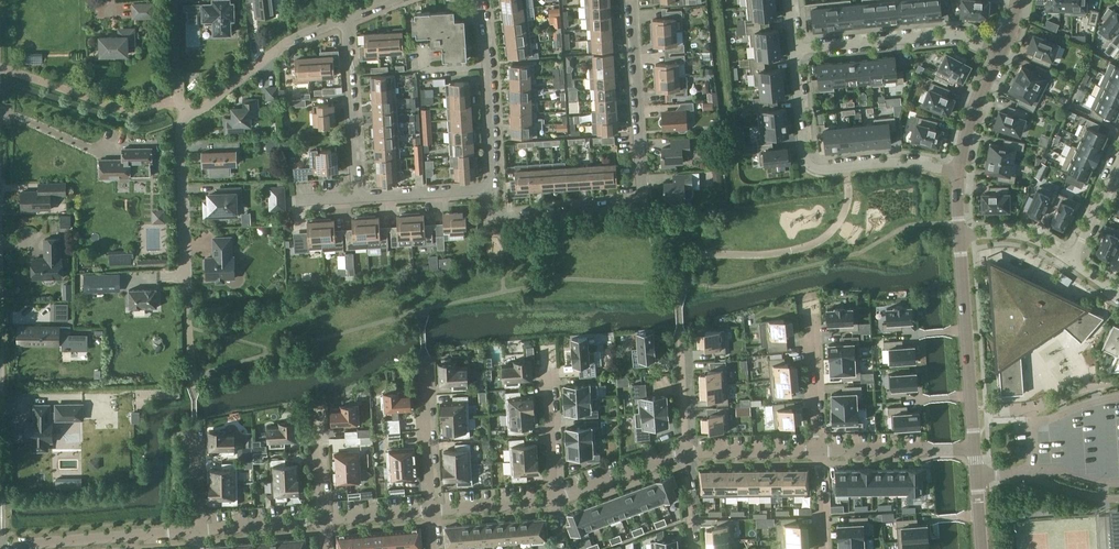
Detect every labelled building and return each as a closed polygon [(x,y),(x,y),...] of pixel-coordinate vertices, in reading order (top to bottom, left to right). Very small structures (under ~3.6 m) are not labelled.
[(204,3),(204,19),(214,19),(215,33),(230,33),(230,26),(234,25),(233,3),(239,3),(239,0),(214,0),(214,3),(204,3)] [(275,15),(273,0),(246,0),(246,2),(254,1),(256,18),(275,15)] [(500,7),(504,7),(504,10),(527,7),(526,0),(499,0),(500,7)] [(837,0),(825,1),(828,28),(840,26),(837,0)] [(837,0),(840,26),(852,25),(852,20),(850,4),(851,4),(851,0),(840,0),(837,0)] [(865,24),(878,23),(875,0),(862,0),(862,3),(863,3),(865,24)] [(878,23),(890,21),(888,0),(875,0),(878,23)] [(903,20),(901,0),(888,0),(890,21),(903,20)] [(903,20),(915,19),(914,8),(913,0),(901,0),(903,20)] [(927,18),(926,4),(926,0),(913,0),(914,8),(915,19),(927,18)] [(927,18),(927,19),(942,18),(940,3),(947,2),(946,0),(926,0),(926,4),(927,18)] [(988,17),(988,15),(990,15),(991,7),(988,7),(989,0),(984,0),(962,0),(961,15),(969,15),(969,19),(981,20),(981,16),(988,17)] [(1060,8),(1060,0),(1047,0),(1047,1),(1047,8),(1060,8)] [(1073,0),(1060,0),(1060,8),(1072,9),(1073,9),(1073,0)] [(1073,9),(1072,9),(1072,14),(1086,14),(1086,3),(1088,3),(1089,0),(1073,0),(1073,9)] [(825,1),(805,4),(806,16),(812,16),(814,30),(829,29),(828,28),(825,1)] [(132,3),(133,18),(155,17),(154,2),(132,3)] [(746,26),(761,25),(760,19),(777,17),(775,3),(747,6),(748,18),(745,19),(746,26)] [(852,25),(865,24),(863,3),(862,3),(851,4),(850,4),(852,20),(852,25)] [(591,17),(610,16),(609,4),(591,5),(591,6),(585,6),(586,17),(591,17)] [(501,10),(502,19),(505,18),(505,21),(529,19),(527,7),(504,10),(501,10)] [(1098,31),(1109,39),(1116,29),(1118,26),(1118,9),(1117,8),(1116,10),(1114,9),(1113,10),(1110,7),(1102,17),(1106,20),(1098,31)] [(1088,23),(1096,25),(1099,11),(1091,9),(1088,23)] [(651,23),(652,33),(667,32),(676,31),(675,18),(683,18),(682,10),(667,11),(667,18),(653,19),(653,23),(651,23)] [(415,17),(413,17),(414,31),(416,31),(417,36),(431,35),(432,46),(440,45),(442,45),(443,60),(448,59),(448,61),(463,60),(462,58),(463,58),(463,51),(467,51),(466,43),(465,43),(465,36),(464,27),(460,27),(460,20),(454,20),(454,14),(447,15),(446,11),(430,12),(430,11),(422,11),(422,15),(415,16),(415,17)] [(591,17),(586,17),(587,28),(592,28),(611,27),(610,16),(591,17)] [(507,33),(530,31),(529,24),(533,24),(533,18),(529,19),(505,21),(502,22),(503,31),(506,30),(507,33)] [(585,40),(585,24),(571,24),(570,40),(585,40)] [(751,45),(779,43),(778,29),(761,31),(761,25),(746,26),(747,33),(750,33),(751,44),(751,45)] [(592,28),(593,39),(611,38),(611,27),(592,28)] [(394,32),(390,32),(391,52),(404,51),(403,28),(394,29),(394,32)] [(101,37),(101,46),(102,46),(103,53),(110,53),(110,54),(128,54),(127,44),(135,43),(134,29),(122,29),(123,37),(101,37)] [(508,45),(531,42),(531,35),(536,34),(535,30),(530,31),(507,33),(504,34),(505,42),(508,42),(508,45)] [(677,44),(676,31),(667,32),(652,33),(652,42),(654,42),(655,46),(667,45),(669,45),(670,52),(685,51),(684,43),(677,44)] [(390,32),(377,33),(379,53),(391,52),(390,32)] [(364,34),(365,49),(361,49),(361,58),(379,57),(379,53),(377,33),(364,34)] [(1034,52),(1031,59),(1050,66),(1058,44),(1034,34),(1033,36),(1031,35),(1028,42),(1030,43),(1028,50),(1034,52)] [(611,38),(593,39),(587,40),(588,51),(594,51),(612,50),(611,38)] [(508,45),(505,45),(506,54),(509,54),(510,58),(528,55),(528,58),(539,57),(539,52),(533,53),(532,48),(538,47),(537,42),(531,42),(508,45)] [(750,65),(765,64),(764,58),(781,56),(779,43),(751,45),(751,46),(753,46),(755,58),(749,58),(750,65)] [(320,52),(320,56),(321,56),(322,76),(335,75),(334,60),(339,60),(338,51),(320,52)] [(308,54),(308,57),(309,77),(322,76),(321,56),(320,56),(317,57),(317,53),(308,54)] [(589,66),(613,64),(612,53),(588,54),(589,66)] [(936,75),(934,79),(947,85),(949,82),(953,84),(956,77),(962,80),(966,74),(968,75),(972,68),(969,67),(970,66),(964,63),(966,59),(955,54),(953,57),(947,53),(936,75)] [(295,55),(295,58),(296,78),(297,78),(297,83),(310,82),(309,77),(308,57),(305,57),(304,54),(295,55)] [(656,67),(654,68),(655,77),(679,76),(679,75),(678,63),(685,62),(685,54),(670,55),(670,63),(667,63),(656,64),(656,67)] [(896,70),(895,56),(880,57),(880,59),(881,59),(883,82),(884,82),(896,81),(896,83),(904,83),(903,70),(896,70)] [(871,81),(870,81),(871,86),(884,85),(884,82),(883,82),(881,59),(880,59),(869,60),(871,81)] [(871,81),(869,60),(862,60),(856,61),(858,82),(870,81),(871,81)] [(844,62),(846,83),(858,82),(856,61),(844,62)] [(819,78),(812,79),(813,92),(835,90),(834,84),(833,84),(831,63),(832,63),(832,62),(817,64),(819,78)] [(833,84),(834,84),(846,83),(844,62),(832,63),(831,63),(833,84)] [(1118,80),(1118,66),(1110,62),(1105,74),(1118,80)] [(511,77),(530,76),(530,77),(534,77),(534,64),(511,65),(511,68),(508,68),(508,77),(511,77)] [(614,76),(613,64),(589,66),(590,77),(614,76)] [(765,70),(765,64),(750,65),(751,73),(754,73),(755,85),(760,85),(760,84),(783,82),(782,68),(765,70)] [(1013,76),(1013,77),(1043,92),(1053,73),(1037,65),(1033,72),(1022,66),(1016,77),(1013,76)] [(395,74),(372,76),(373,88),(396,86),(395,74)] [(1105,74),(1100,85),(1118,93),(1118,80),(1105,74)] [(672,90),(672,97),(688,96),(687,88),(686,75),(679,75),(679,76),(655,77),(655,87),(657,87),(657,91),(667,90),(672,90)] [(511,77),(511,89),(530,88),(530,77),(530,76),(511,77)] [(614,76),(590,77),(590,88),(595,88),(596,88),(615,87),(614,76)] [(1012,84),(1009,90),(1021,96),(1017,103),(1033,111),(1043,92),(1013,77),(1010,83),(1012,84)] [(446,83),(446,95),(470,94),(469,81),(464,82),(455,82),(446,83)] [(784,96),(783,82),(760,84),(760,85),(761,97),(753,98),(754,105),(769,103),(768,97),(784,96)] [(932,82),(923,104),(948,114),(948,112),(951,113),(954,106),(952,105),(954,98),(948,96),(950,89),(932,82)] [(1100,85),(1095,95),(1096,96),(1118,107),(1118,93),(1100,85)] [(373,88),(373,100),(397,98),(396,86),(373,88)] [(266,88),(267,99),(278,98),(277,87),(266,88)] [(597,99),(615,98),(615,87),(596,88),(597,99)] [(512,92),(508,92),(508,101),(512,101),(512,100),(530,100),(536,100),(536,88),(530,88),(511,89),(512,92)] [(473,93),(470,94),(446,95),(447,107),(470,106),(470,102),(474,102),(473,93)] [(1090,114),(1102,120),(1104,114),(1115,119),(1118,111),(1118,107),(1096,96),(1091,107),(1093,108),(1090,114)] [(397,98),(373,100),(374,112),(397,110),(397,98)] [(615,98),(597,99),(597,110),(597,111),(616,109),(615,98)] [(226,130),(238,130),(238,125),(251,125),(250,116),(258,115),(258,99),(244,100),(244,107),(233,108),(233,117),(225,117),(226,130)] [(512,101),(512,112),(531,112),(530,100),(512,100),(512,101)] [(661,117),(660,119),(660,123),(662,125),(663,125),(663,129),(667,128),(673,128),(673,129),(679,129),(679,130),(681,132),(685,132),(687,130),(687,128),(686,111),(694,110),(694,102),(680,103),(681,110),(675,110),(672,111),(672,112),(667,112),(662,113),(662,117),(661,117)] [(769,109),(769,103),(754,105),(755,112),(757,112),(759,124),(787,121),(786,108),(769,109)] [(314,105),(315,125),(320,124),(320,127),(330,126),(330,124),(335,123),(334,109),(329,110),(329,104),(314,105)] [(995,125),(995,126),(1020,134),(1027,111),(1008,105),(1006,113),(1000,110),(998,117),(995,116),(993,124),(995,125)] [(447,107),(448,119),(471,117),(475,117),(474,109),(471,109),(470,106),(447,107)] [(430,108),(422,109),(422,113),(423,120),(427,120),(431,120),(430,108)] [(617,121),(616,109),(597,111),(597,110),(592,111),(593,122),(598,122),(617,121)] [(374,112),(375,124),(398,122),(397,110),(374,112)] [(512,112),(512,125),(543,123),(543,118),(537,118),(537,112),(531,112),(512,112)] [(877,144),(876,144),(876,146),(891,144),(890,130),(896,129),(895,116),(874,118),(874,124),(875,123),(877,144)] [(941,136),(942,130),(936,128),(938,121),(919,116),(913,139),(923,142),(922,145),(934,149),(935,145),(938,146),(939,144),(941,145),(943,137),(941,136)] [(471,117),(448,119),(449,131),(472,129),(471,117)] [(1097,130),(1100,124),(1088,118),(1085,125),(1083,124),(1078,136),(1081,138),(1082,137),(1103,147),(1108,135),(1097,130)] [(427,120),(423,120),(423,128),(424,132),(431,132),(431,120),(427,120)] [(593,134),(617,132),(617,121),(598,122),(593,122),(593,134)] [(788,135),(787,121),(759,124),(760,137),(757,137),(758,144),(772,143),(772,137),(788,135)] [(376,135),(399,134),(398,122),(375,124),(375,127),(372,127),(372,136),(376,136),(376,135)] [(543,128),(543,123),(512,125),(513,137),(537,136),(537,129),(543,128)] [(567,123),(563,123),(556,123),(557,131),(563,131),(568,131),(567,123)] [(817,124),(818,137),(824,136),(826,151),(841,149),(840,148),(837,127),(838,127),(838,124),(825,126),(825,123),(817,124)] [(862,125),(865,146),(876,144),(877,144),(875,123),(874,124),(862,125)] [(850,126),(852,147),(863,146),(865,146),(862,125),(850,126)] [(852,147),(850,126),(838,127),(837,127),(840,148),(847,147),(852,147)] [(449,131),(449,143),(473,141),(476,141),(475,132),(472,133),(472,129),(449,131)] [(431,132),(424,132),(424,137),(424,144),(429,144),(432,144),(431,132)] [(376,148),(376,147),(400,146),(399,134),(376,135),(376,136),(376,139),(373,139),(373,148),(376,148)] [(615,135),(602,136),(602,142),(602,144),(615,143),(615,135)] [(1077,148),(1098,157),(1103,147),(1082,137),(1081,138),(1077,147),(1077,148)] [(266,139),(267,151),(280,151),(280,138),(266,139)] [(662,166),(667,166),(675,165),(675,163),(683,162),(682,153),(690,152),(689,138),(675,139),(675,147),(667,147),(662,147),(663,153),(662,153),(662,166)] [(990,143),(988,157),(1013,161),(1015,149),(1023,150),(1025,142),(1004,138),(1003,146),(990,143)] [(214,175),(227,175),(227,163),(237,163),(236,151),(239,151),(239,141),(221,142),(221,151),(203,152),(203,164),(213,164),(214,175)] [(473,153),(473,141),(449,143),(450,154),(473,153)] [(773,149),(772,143),(758,144),(760,165),(791,162),(790,153),(788,153),(787,148),(773,149)] [(1067,156),(1093,168),(1098,157),(1077,148),(1077,147),(1072,145),(1067,156)] [(376,147),(376,148),(377,159),(401,158),(400,146),(376,147)] [(98,167),(100,169),(100,178),(103,178),(105,180),(107,180),(109,180),(111,179),(113,178),(130,178),(130,167),(137,167),(137,162),(152,162),(152,148),(125,148),(126,159),(100,159),(100,161),(98,163),(98,167)] [(317,150),(310,150),(311,167),(315,167),(315,173),(333,171),(333,166),(338,165),(337,151),(332,152),(332,149),(321,150),(321,152),(317,152),(317,150)] [(473,153),(450,154),(451,167),(456,166),(478,165),(477,156),(474,156),(473,153)] [(1093,168),(1067,156),(1061,167),(1087,180),(1093,168)] [(725,169),(724,157),(714,158),(715,170),(720,170),(725,169)] [(1013,161),(988,157),(985,170),(998,173),(997,180),(1001,181),(1014,183),(1018,163),(1012,162),(1013,161)] [(401,158),(377,159),(377,163),(374,163),(375,171),(397,170),(401,170),(401,158)] [(426,168),(434,167),(435,167),(434,160),(425,160),(426,168)] [(565,162),(553,163),(553,168),(555,188),(554,188),(555,191),(564,191),(564,187),(567,187),(566,167),(565,162)] [(529,189),(530,189),(542,189),(540,164),(540,163),(528,164),(528,170),(529,189)] [(553,163),(540,163),(540,164),(542,189),(542,192),(551,191),(551,188),(554,188),(555,188),(553,168),(553,163)] [(505,166),(506,181),(511,181),(512,195),(530,194),(530,189),(529,189),(528,170),(528,164),(515,165),(515,166),(505,166)] [(616,164),(604,165),(605,185),(618,184),(616,164)] [(478,173),(478,165),(456,166),(451,167),(450,167),(451,173),(456,172),(456,178),(461,178),(461,181),(471,180),(470,177),(475,177),(475,173),(478,173)] [(604,165),(591,166),(592,187),(601,186),(600,185),(605,185),(604,165)] [(579,166),(566,167),(567,187),(580,186),(579,166)] [(591,166),(579,166),(580,186),(584,186),(584,187),(592,187),(591,166)] [(426,176),(429,176),(434,176),(434,167),(426,168),(426,176)] [(375,180),(378,179),(379,183),(383,183),(384,186),(393,185),(393,182),(398,182),(397,170),(375,171),(375,180)] [(664,188),(665,201),(667,201),(677,200),(677,198),(685,197),(684,188),(692,187),(691,174),(677,175),(677,182),(667,182),(665,182),(665,188),(664,188)] [(22,191),(22,209),(51,209),(50,195),(66,195),(66,183),(39,183),(39,191),(22,191)] [(1030,195),(1024,207),(1029,209),(1028,211),(1030,212),(1029,214),(1038,218),(1039,216),(1041,217),(1044,209),(1047,202),(1053,205),(1058,193),(1052,190),(1052,191),(1039,185),(1034,197),(1030,195)] [(998,210),(1009,210),(1009,186),(989,186),(989,194),(982,194),(982,200),(980,200),(980,209),(983,209),(983,210),(986,210),(986,214),(998,214),(998,210)] [(240,188),(225,189),(225,193),(209,194),(209,202),(204,202),(205,214),(205,217),(216,216),(216,211),(225,211),(225,216),(236,216),(236,203),(241,203),(240,188)] [(284,209),(284,188),(270,188),(271,209),(284,209)] [(1058,193),(1053,205),(1058,207),(1055,214),(1052,222),(1053,223),(1053,225),(1062,229),(1063,227),(1064,228),(1077,201),(1058,193)] [(463,217),(463,212),(449,213),(450,217),(444,218),(445,233),(464,232),(464,227),(467,227),(466,216),(463,217)] [(251,213),(242,213),(242,225),(251,225),(251,213)] [(412,237),(410,213),(401,214),(401,216),(397,216),(398,231),(391,231),(392,246),(400,246),(399,238),(412,237)] [(420,213),(410,213),(412,237),(412,245),(425,244),(433,244),(432,228),(425,229),(424,214),(420,215),(420,213)] [(60,215),(61,227),(71,228),(71,215),(60,215)] [(375,215),(366,216),(367,240),(368,248),(381,247),(388,246),(388,231),(380,232),(379,217),(375,217),(375,215)] [(367,240),(366,216),(356,217),(356,219),(352,219),(353,233),(346,234),(347,249),(368,248),(367,240)] [(331,218),(321,219),(322,243),(323,248),(336,248),(336,250),(344,249),(343,234),(336,234),(335,220),(331,220),(331,218)] [(323,248),(322,243),(321,219),(311,220),(311,222),(307,222),(308,236),(294,237),(295,252),(310,251),(310,249),(323,248)] [(1118,245),(1118,230),(1110,226),(1097,252),(1099,253),(1098,255),(1107,259),(1108,257),(1110,258),(1113,251),(1114,251),(1117,244),(1118,245)] [(258,236),(267,235),(267,227),(258,227),(258,236)] [(444,235),(437,236),(437,250),(445,249),(444,235)] [(224,278),(235,278),(234,257),(232,257),(231,237),(214,238),(214,257),(206,258),(206,259),(205,259),(205,268),(207,268),(207,279),(216,278),(216,281),(218,282),(223,282),(224,281),(224,278)] [(33,278),(52,278),(62,278),(62,259),(60,259),(60,258),(60,238),(45,239),(45,259),(33,259),(33,278)] [(109,258),(134,258),(134,249),(108,250),(109,258)] [(440,269),(452,268),(451,257),(439,258),(440,269)] [(1104,317),(991,263),(1001,395),(1024,393),(1021,351),(1020,350),(1025,348),(1026,350),(1032,347),(1030,344),(1032,342),(1036,348),(1054,336),(1050,330),(1052,329),(1055,331),(1059,327),(1058,325),(1060,323),(1081,342),(1104,317)] [(1063,273),(1059,279),(1068,286),(1072,279),(1063,273)] [(98,275),(85,275),(85,290),(98,290),(98,275)] [(152,289),(146,289),(130,290),(130,289),(129,289),(129,290),(130,306),(130,308),(131,308),(131,307),(135,307),(140,307),(156,307),(158,307),(158,306),(157,306),(157,290),(157,289),(156,289),(152,289)] [(69,303),(55,302),(54,320),(68,320),(66,320),(66,303),(69,303)] [(913,321),(912,306),(904,307),(904,305),(894,306),(894,307),(887,308),(888,323),(882,323),(883,330),(897,329),(896,323),(913,321)] [(827,309),(828,324),(845,323),(845,330),(859,329),(858,322),(856,323),(855,307),(844,308),(844,306),(835,307),(835,308),(827,309)] [(784,319),(760,321),(763,346),(768,345),(768,351),(787,350),(786,343),(786,333),(792,332),(792,328),(792,322),(791,323),(791,321),(784,321),(784,319)] [(1118,371),(1118,325),(1114,322),(1102,346),(1117,354),(1108,372),(1118,371)] [(20,326),(20,341),(62,341),(62,349),(65,349),(68,349),(82,349),(82,340),(87,340),(87,342),(88,342),(88,334),(63,334),(63,327),(63,326),(20,326)] [(725,347),(724,330),(705,331),(705,333),(699,333),(699,335),(699,341),(699,345),(706,345),(706,348),(715,348),(715,354),(725,353),(725,347)] [(632,348),(634,366),(651,365),(650,358),(655,358),(653,332),(646,332),(638,333),(639,348),(632,348)] [(845,336),(846,343),(829,344),(830,359),(860,357),(859,336),(845,336)] [(580,377),(597,376),(595,351),(588,352),(588,345),(587,345),(587,337),(578,338),(572,338),(573,347),(574,364),(579,364),(580,377)] [(884,348),(889,348),(891,363),(915,361),(914,346),(898,347),(897,340),(884,341),(884,348)] [(770,365),(771,379),(796,377),(796,376),(797,375),(796,370),(795,366),(789,366),(788,363),(784,363),(784,357),(769,359),(770,365)] [(860,357),(830,359),(831,374),(847,373),(847,380),(861,379),(860,357)] [(441,384),(452,383),(452,390),(468,389),(467,367),(455,368),(455,363),(452,363),(452,358),(442,359),(442,363),(439,363),(440,374),(438,374),(439,379),(440,378),(441,384)] [(503,365),(505,387),(521,386),(520,379),(531,378),(531,373),(533,373),(532,368),(530,368),(530,360),(525,361),(525,360),(520,360),(520,361),(515,362),(515,364),(503,365)] [(701,384),(701,385),(727,384),(726,369),(726,363),(715,364),(716,369),(707,370),(708,373),(701,374),(701,378),(701,384)] [(890,389),(887,389),(888,396),(901,395),(901,389),(917,387),(916,372),(891,374),(889,374),(890,389)] [(592,397),(598,397),(597,384),(601,384),(601,377),(594,377),(583,377),(583,384),(564,385),(565,398),(592,397)] [(796,377),(771,379),(772,394),(773,400),(788,399),(787,393),(791,392),(791,389),(798,388),(797,384),(797,378),(796,377)] [(638,400),(639,411),(639,412),(667,410),(666,395),(647,397),(646,383),(633,384),(634,398),(638,398),(638,400)] [(727,384),(701,385),(701,386),(701,387),(701,392),(702,392),(702,396),(709,396),(709,399),(717,399),(717,405),(728,404),(728,399),(728,398),(727,384)] [(848,393),(832,393),(832,408),(857,407),(857,398),(862,397),(862,392),(861,385),(848,386),(848,393)] [(385,396),(381,396),(382,409),(386,408),(386,411),(392,410),(393,419),(399,419),(399,410),(411,409),(410,405),(412,405),(411,397),(410,397),(409,394),(399,395),(399,392),(396,392),(396,391),(388,392),(388,393),(384,393),(385,396)] [(505,392),(507,413),(534,411),(534,408),(534,403),(533,403),(533,397),(521,398),(521,391),(505,392)] [(442,418),(469,416),(468,395),(453,396),(453,403),(442,403),(442,410),(441,410),(441,415),(442,415),(442,418)] [(585,417),(599,417),(598,409),(593,410),(592,397),(565,398),(566,412),(585,411),(585,417)] [(774,409),(775,426),(794,425),(794,423),(801,422),(801,420),(800,415),(800,410),(793,411),(793,407),(784,408),(784,402),(773,403),(774,409)] [(56,405),(56,412),(50,412),(50,405),(34,405),(34,422),(28,423),(28,429),(26,429),(26,441),(33,441),(33,447),(36,450),(44,450),(47,447),(47,441),(52,441),(52,422),(50,422),(50,417),(56,417),(56,419),(83,419),(83,404),(56,405)] [(333,424),(358,423),(357,406),(353,406),(353,405),(345,405),(345,406),(342,406),(342,409),(332,409),(332,413),(331,413),(331,421),(333,421),(333,424)] [(888,407),(889,414),(891,414),(893,429),(920,427),(919,411),(902,413),(902,406),(888,407)] [(729,430),(728,413),(728,407),(717,407),(718,413),(709,414),(710,417),(703,417),(703,422),(703,427),(703,429),(710,429),(710,431),(729,430)] [(858,422),(857,407),(832,408),(833,423),(850,423),(850,429),(864,429),(863,422),(858,422)] [(636,424),(637,440),(650,439),(649,426),(668,424),(667,410),(639,412),(639,411),(635,412),(636,424)] [(534,414),(534,411),(507,413),(509,434),(524,433),(523,426),(535,425),(534,419),(535,418),(535,414),(534,414)] [(455,438),(470,437),(469,416),(442,418),(442,420),(441,420),(442,425),(443,425),(443,432),(454,431),(455,438)] [(393,419),(384,420),(385,433),(388,433),(388,432),(400,431),(399,419),(393,419)] [(566,428),(567,442),(595,440),(595,427),(599,427),(598,420),(585,420),(586,427),(566,428)] [(296,429),(295,422),(290,422),(290,421),(285,422),(280,423),(280,425),(269,426),(270,448),(285,447),(285,440),(296,440),(296,434),(297,434),(297,429),(296,429)] [(358,430),(345,431),(345,438),(362,437),(362,429),(358,430)] [(208,438),(208,443),(210,443),(210,449),(221,449),(221,455),(234,455),(234,433),(225,433),(225,431),(220,431),(220,430),(215,430),(215,431),(210,431),(210,438),(208,438)] [(362,437),(345,438),(346,444),(358,444),(373,443),(373,436),(362,437)] [(509,439),(511,460),(537,458),(537,456),(538,456),(538,451),(537,451),(536,444),(525,445),(524,438),(509,439)] [(595,440),(567,442),(568,456),(587,455),(587,461),(600,461),(600,454),(596,454),(595,440)] [(445,465),(472,464),(470,443),(455,444),(455,450),(444,451),(444,457),(443,458),(444,462),(445,465)] [(238,448),(238,458),(253,458),(253,448),(238,448)] [(414,449),(399,450),(398,448),(389,449),(389,451),(386,451),(387,465),(415,463),(415,461),(416,461),(415,453),(414,453),(414,449)] [(335,468),(360,467),(359,452),(359,450),(349,451),(349,453),(334,454),(334,458),(333,458),(334,466),(335,466),(335,468)] [(271,480),(298,479),(298,476),(299,476),(298,471),(297,464),(286,465),(286,458),(270,459),(271,480)] [(538,461),(537,458),(511,460),(512,481),(527,480),(527,474),(538,473),(538,466),(539,466),(538,461)] [(211,481),(211,484),(238,483),(237,462),(222,463),(222,469),(210,469),(211,476),(210,476),(210,481),(211,481)] [(415,465),(415,463),(387,465),(388,479),(416,477),(416,473),(417,473),(416,465),(415,465)] [(472,464),(445,465),(445,468),(444,468),(444,473),(445,473),(445,479),(457,479),(457,485),(473,485),(472,464)] [(336,482),(361,481),(360,467),(335,468),(335,470),(334,470),(334,478),(335,478),(336,482)] [(927,467),(908,468),(908,492),(908,497),(909,497),(909,504),(922,503),(922,497),(922,478),(927,478),(927,467)] [(861,492),(873,492),(873,469),(873,468),(860,468),(860,469),(861,469),(861,492)] [(897,492),(908,492),(908,468),(896,469),(897,492)] [(849,492),(849,469),(836,469),(836,483),(833,483),(834,491),(836,491),(836,493),(849,492)] [(860,469),(849,469),(849,492),(861,492),(861,469),(860,469)] [(873,469),(873,492),(885,492),(884,469),(873,469)] [(897,492),(896,469),(884,469),(885,492),(897,492)] [(725,471),(725,496),(737,496),(736,470),(725,471)] [(736,470),(737,496),(748,496),(748,470),(736,470)] [(748,470),(748,496),(760,495),(760,470),(748,470)] [(772,495),(772,470),(760,470),(760,495),(772,495)] [(784,495),(783,470),(772,470),(772,495),(784,495)] [(783,470),(784,495),(796,495),(795,470),(783,470)] [(795,470),(796,495),(807,495),(807,484),(808,484),(808,475),(807,475),(807,470),(795,470)] [(713,496),(713,471),(701,471),(701,477),(700,477),(700,485),(701,485),(701,496),(713,496)] [(725,496),(725,471),(713,471),(713,496),(725,496)] [(664,500),(666,504),(678,499),(673,485),(677,484),(673,475),(658,480),(665,500),(664,500)] [(298,479),(271,480),(272,494),(275,494),(275,505),(286,504),(285,500),(288,500),(287,494),(299,493),(298,486),(299,486),(299,481),(298,481),(298,479)] [(665,500),(658,480),(646,485),(654,504),(664,500),(665,500)] [(238,504),(238,483),(211,484),(211,486),(210,486),(210,491),(211,491),(211,498),(222,498),(223,505),(238,504)] [(654,504),(646,485),(635,489),(642,508),(654,504)] [(389,489),(390,496),(405,495),(405,488),(389,489)] [(642,508),(635,489),(624,493),(631,512),(642,508)] [(631,512),(624,493),(613,497),(620,516),(631,512)] [(620,516),(613,497),(602,501),(609,520),(620,516)] [(609,520),(602,501),(591,505),(598,524),(609,520)] [(598,524),(591,505),(580,509),(587,529),(587,528),(598,524)] [(576,537),(589,532),(587,528),(587,529),(580,509),(568,514),(572,524),(567,525),(571,534),(575,533),(576,537)] [(1111,514),(1110,514),(1110,515),(1112,542),(1118,542),(1118,513),(1111,514)] [(839,539),(866,538),(866,523),(868,523),(868,516),(854,517),(855,523),(838,524),(839,539)] [(795,523),(795,517),(794,517),(780,518),(781,524),(777,524),(777,539),(781,539),(807,537),(807,536),(807,531),(806,526),(800,526),(799,523),(795,523)] [(530,519),(532,544),(545,543),(545,536),(548,536),(547,528),(544,528),(543,518),(530,519)] [(708,539),(708,540),(733,539),(733,524),(732,518),(730,518),(718,519),(718,525),(714,525),(714,529),(707,529),(708,534),(707,534),(708,539)] [(896,519),(898,541),(928,539),(927,524),(910,525),(910,518),(896,519)] [(520,540),(532,539),(532,544),(530,519),(519,520),(520,540)] [(520,540),(519,520),(507,521),(509,541),(520,540)] [(509,541),(507,521),(495,522),(497,542),(509,541)] [(497,542),(495,522),(483,523),(485,543),(497,542)] [(485,543),(483,523),(471,524),(473,544),(485,543)] [(471,524),(459,525),(461,545),(462,545),(473,544),(471,524)] [(459,525),(447,526),(448,536),(444,536),(445,544),(448,544),(449,548),(461,548),(459,525)] [(419,528),(407,529),(408,548),(421,548),(419,528)] [(407,529),(395,530),(397,548),(408,548),(407,529)] [(384,531),(386,548),(397,548),(395,530),(384,531)] [(384,531),(373,532),(374,548),(386,548),(384,531)] [(362,533),(363,548),(374,548),(373,532),(362,533)] [(362,533),(351,534),(352,548),(363,548),(362,533)] [(351,534),(338,535),(339,548),(352,548),(351,534)] [(781,539),(782,548),(801,548),(808,548),(807,544),(807,539),(807,537),(781,539)] [(291,548),(307,548),(304,548),(303,538),(290,539),(291,548)] [(839,539),(839,548),(867,548),(866,538),(839,539)] [(279,540),(280,548),(291,548),(290,539),(279,540)] [(677,539),(651,541),(651,548),(677,548),(677,539)] [(708,542),(708,547),(708,548),(734,548),(733,539),(708,540),(708,542)] [(928,539),(898,541),(898,548),(929,548),(928,539)] [(269,548),(280,548),(279,540),(268,541),(269,548)]
